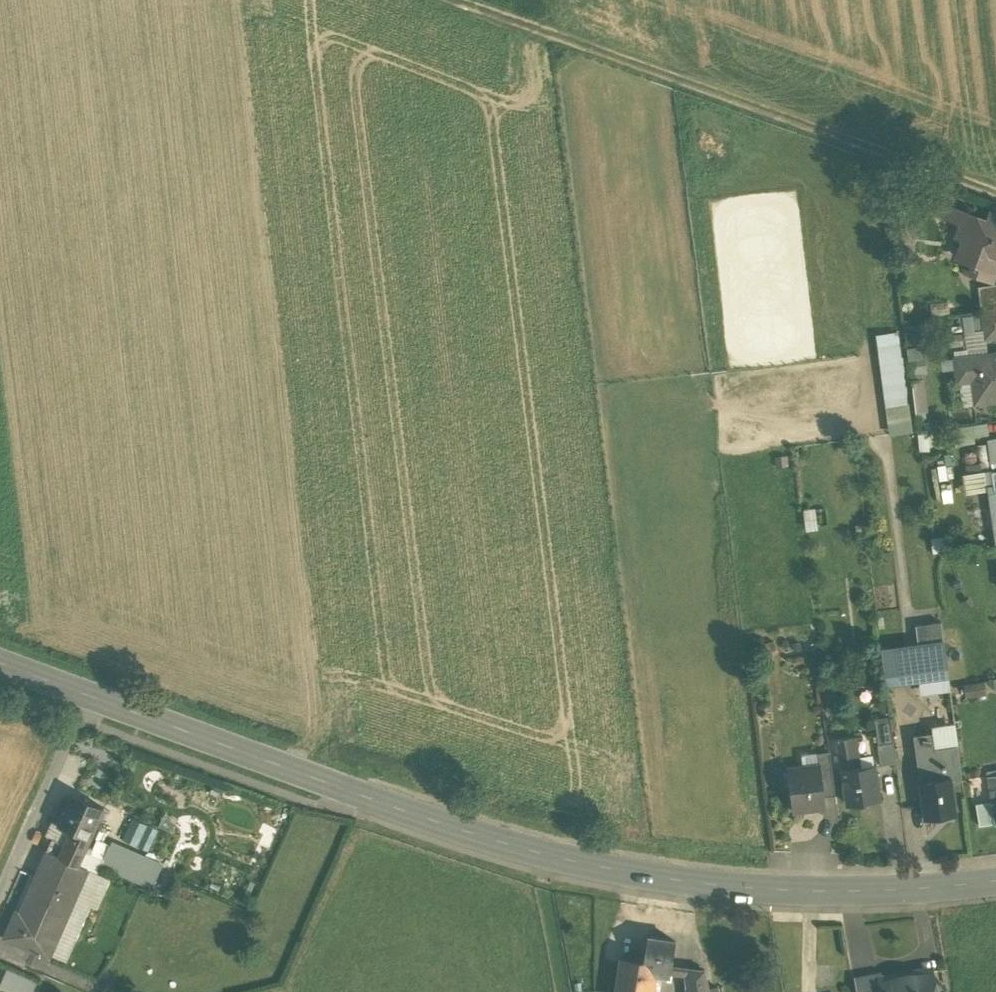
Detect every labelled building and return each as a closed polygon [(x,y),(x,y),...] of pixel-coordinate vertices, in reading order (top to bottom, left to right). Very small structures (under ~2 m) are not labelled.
[(965,215),(958,236),(967,239),(961,257),(974,262),(971,271),(991,278),(995,265),(995,216),(991,215),(988,224),(965,215)] [(988,285),(990,297),(979,298),(981,312),(995,310),(995,284),(988,285)] [(981,312),(984,339),(995,337),(995,310),(981,312)] [(911,365),(922,364),(922,346),(911,346),(911,365)] [(897,351),(879,353),(885,400),(904,398),(897,351)] [(956,360),(959,384),(980,381),(983,404),(995,402),(995,355),(956,360)] [(910,379),(918,417),(930,414),(922,377),(910,379)] [(988,437),(990,461),(995,460),(995,436),(988,437)] [(787,456),(776,457),(777,467),(787,465),(787,456)] [(964,628),(943,632),(948,669),(965,667),(960,640),(986,635),(983,621),(963,624),(964,628)] [(942,632),(907,637),(908,648),(944,643),(942,632)] [(882,651),(881,651),(885,686),(925,680),(947,677),(948,677),(944,643),(908,648),(896,649),(882,651)] [(947,677),(925,680),(926,690),(949,687),(947,677)] [(890,718),(875,720),(878,745),(894,743),(890,718)] [(958,745),(935,749),(932,733),(913,736),(920,782),(951,778),(952,783),(962,781),(958,745)] [(857,767),(853,738),(837,741),(846,803),(880,798),(875,765),(857,767)] [(878,745),(877,745),(880,765),(896,763),(894,743),(878,745)] [(830,752),(816,753),(818,765),(820,765),(823,787),(834,786),(830,752)] [(818,765),(788,769),(793,811),(825,807),(823,787),(820,765),(818,765)] [(920,782),(919,782),(924,817),(926,816),(926,820),(942,818),(942,814),(956,812),(952,783),(951,778),(920,782)] [(102,808),(71,794),(65,808),(61,816),(57,824),(71,831),(89,839),(102,808)] [(992,803),(977,806),(980,827),(995,825),(992,803)] [(65,808),(60,806),(56,814),(61,816),(65,808)] [(56,814),(53,822),(57,824),(61,816),(56,814)] [(133,816),(124,839),(151,850),(160,827),(133,816)] [(57,824),(53,822),(46,838),(51,840),(51,839),(65,845),(71,831),(57,824)] [(65,845),(59,858),(77,866),(89,839),(71,831),(65,845)] [(65,845),(51,839),(51,840),(46,852),(47,852),(59,858),(65,845)] [(159,868),(109,846),(101,864),(151,886),(159,868)] [(59,858),(47,852),(37,875),(71,890),(76,893),(86,870),(77,866),(59,858)] [(71,890),(37,875),(20,914),(16,912),(5,937),(48,956),(59,931),(54,929),(71,890)] [(675,942),(648,937),(643,961),(640,978),(655,981),(656,972),(670,974),(675,942)] [(643,961),(620,957),(618,974),(640,978),(643,961)] [(39,980),(6,966),(0,980),(0,985),(17,991),(34,991),(39,980)] [(689,969),(688,984),(689,991),(708,991),(704,970),(689,969)] [(881,980),(883,991),(933,991),(929,970),(882,979),(881,980)] [(854,978),(856,991),(883,991),(881,980),(882,979),(881,973),(854,978)] [(618,974),(615,991),(653,991),(655,981),(640,978),(618,974)]
